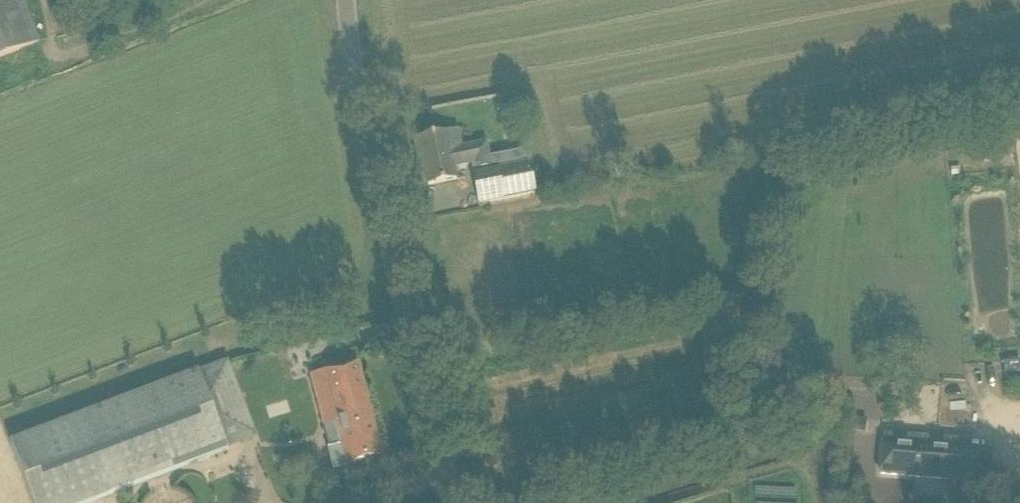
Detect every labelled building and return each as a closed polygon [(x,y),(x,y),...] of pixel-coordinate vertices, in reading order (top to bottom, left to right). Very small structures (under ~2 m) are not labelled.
[(23,0),(0,0),(0,57),(39,42),(23,0)] [(420,166),(424,165),(428,186),(456,180),(454,168),(475,163),(478,175),(492,172),(485,142),(462,146),(459,130),(414,139),(420,166)] [(529,166),(473,177),(479,204),(534,193),(529,166)] [(748,300),(738,300),(738,317),(747,317),(748,317),(748,307),(748,300)] [(346,448),(350,465),(382,457),(358,364),(320,374),(340,449),(346,448)] [(10,442),(33,502),(90,502),(229,450),(228,447),(254,437),(226,365),(200,375),(199,371),(10,442)] [(986,482),(989,450),(916,445),(882,443),(881,454),(880,474),(947,479),(947,476),(984,479),(984,482),(986,482)]
